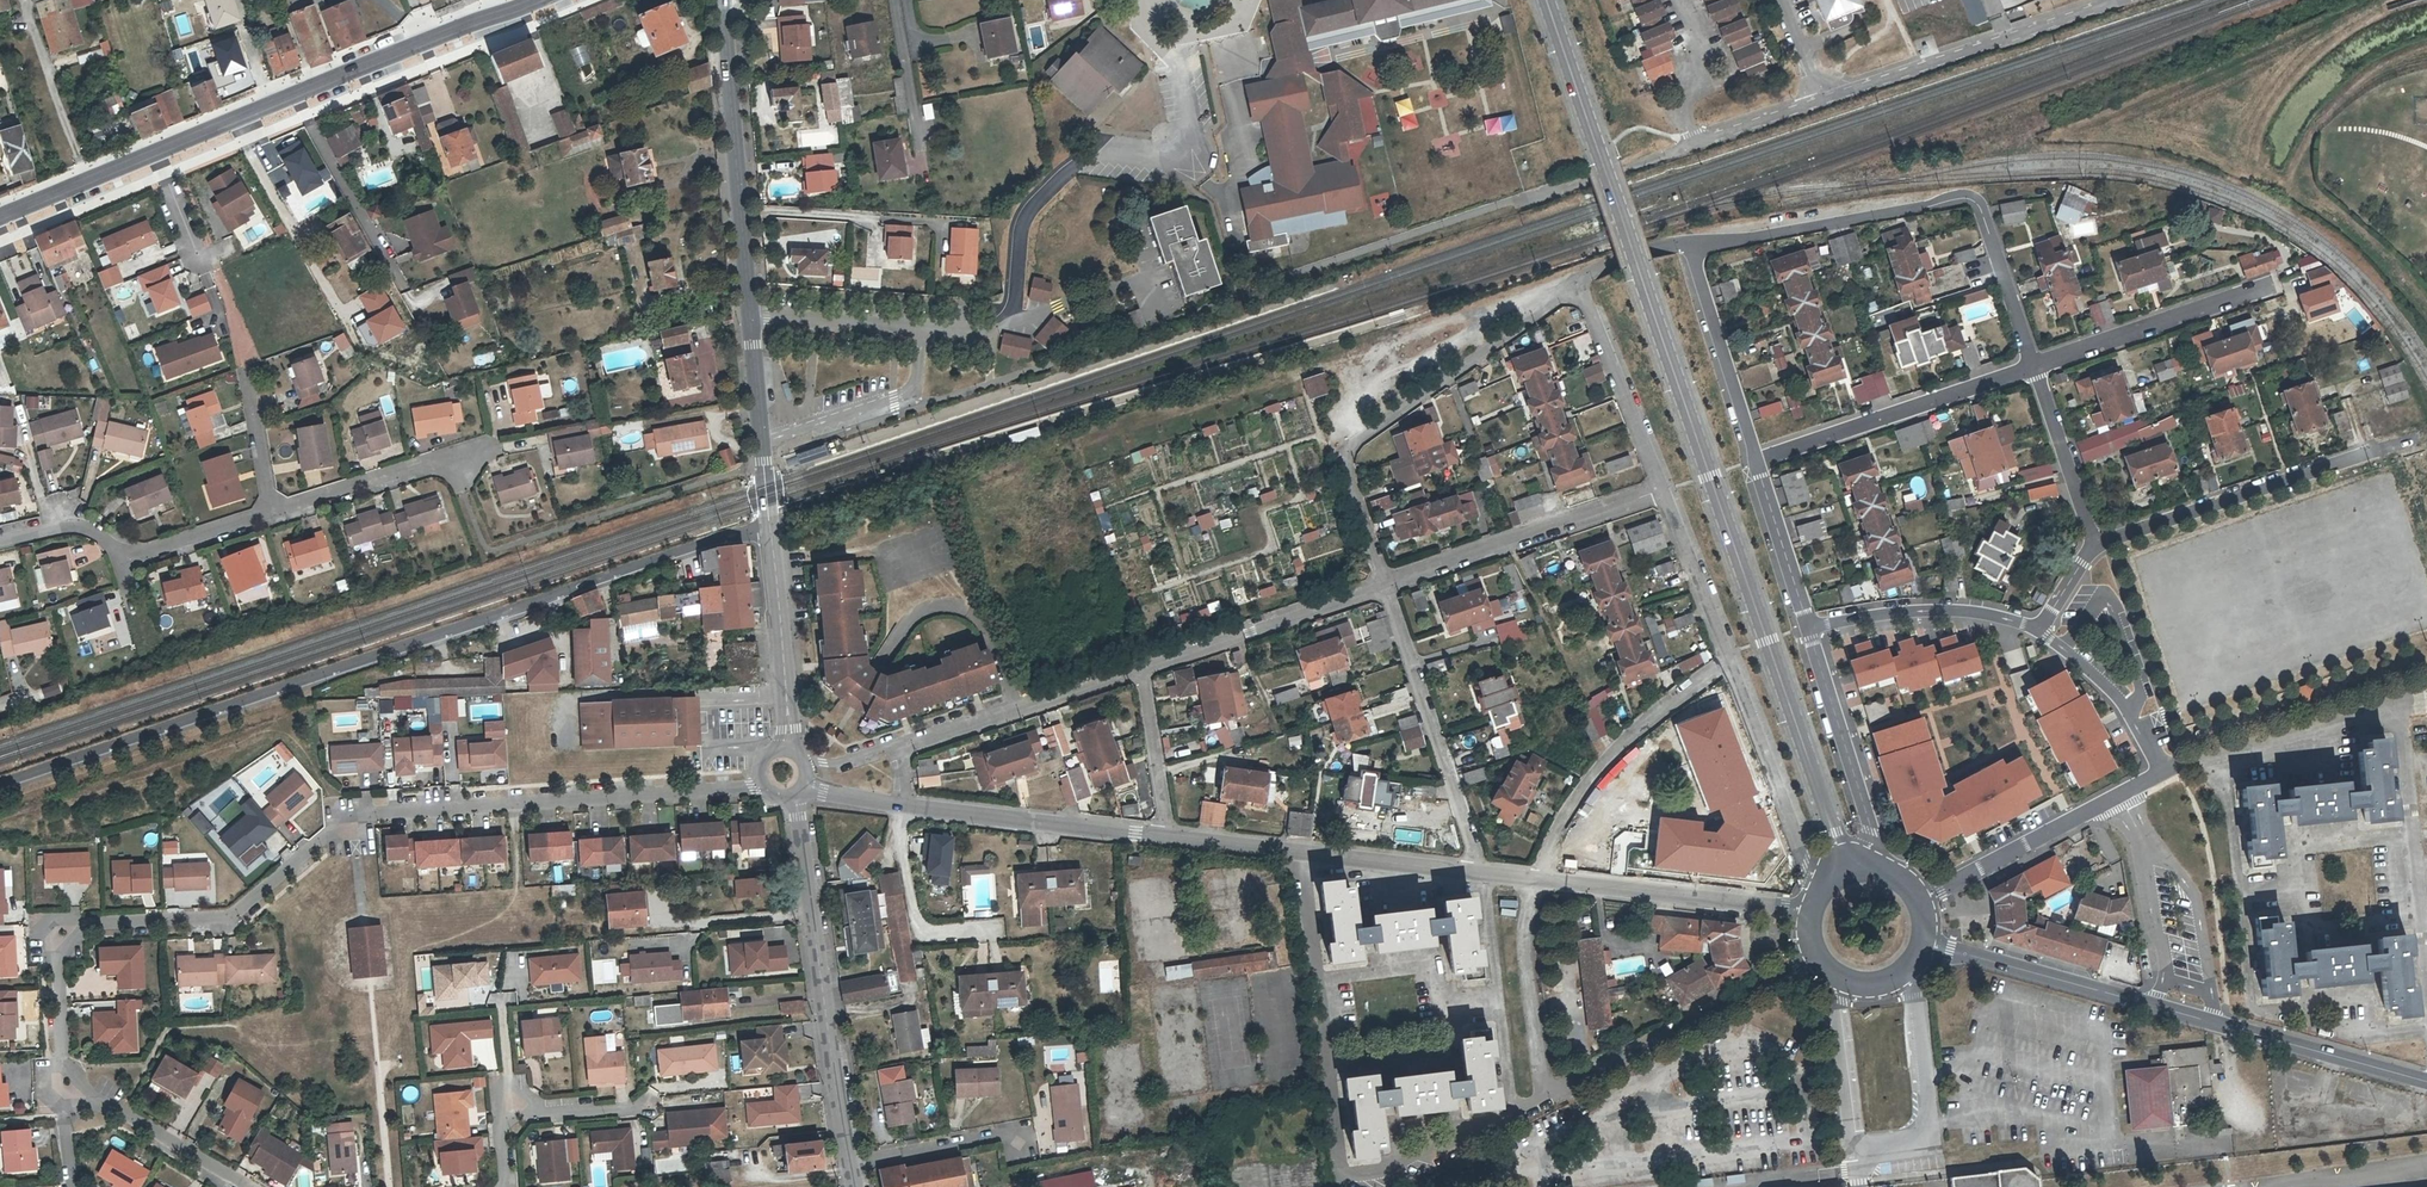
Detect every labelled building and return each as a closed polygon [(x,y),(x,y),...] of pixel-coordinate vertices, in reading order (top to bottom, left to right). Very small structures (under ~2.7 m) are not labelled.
[(8,9),(6,0),(0,0),(0,12),(8,9)] [(38,4),(52,47),(69,41),(71,47),(83,43),(72,8),(69,0),(50,0),(38,4)] [(83,0),(69,0),(72,8),(85,5),(83,0)] [(234,19),(227,0),(207,0),(216,25),(218,24),(234,19)] [(232,0),(227,0),(234,19),(238,18),(232,0)] [(314,6),(311,0),(300,0),(287,5),(291,15),(314,6)] [(583,21),(622,4),(620,0),(610,0),(580,13),(583,21)] [(1081,13),(1078,0),(1047,0),(1051,20),(1081,13)] [(1276,61),(1284,59),(1296,56),(1305,54),(1300,37),(1304,36),(1455,0),(1341,0),(1298,10),(1296,0),(1270,0),(1277,28),(1269,34),(1276,61)] [(1637,7),(1647,32),(1666,24),(1663,16),(1666,15),(1660,0),(1657,0),(1656,0),(1637,7)] [(1740,21),(1736,12),(1740,11),(1736,0),(1723,0),(1708,6),(1714,21),(1718,20),(1721,28),(1740,21)] [(1861,1),(1861,0),(1818,0),(1821,8),(1825,7),(1828,15),(1861,1)] [(1971,24),(1987,17),(1980,0),(1961,0),(1971,24)] [(1826,20),(1830,29),(1847,22),(1849,21),(1851,19),(1852,17),(1853,15),(1853,13),(1865,10),(1861,1),(1828,15),(1826,20)] [(667,48),(682,42),(666,2),(635,14),(651,54),(662,50),(663,54),(668,52),(667,48)] [(348,15),(355,12),(351,3),(345,6),(348,15)] [(331,53),(314,6),(291,15),(308,61),(310,60),(329,53),(331,53)] [(331,21),(348,15),(345,6),(328,12),(331,21)] [(331,21),(327,22),(337,50),(366,39),(355,12),(348,15),(331,21)] [(1509,14),(1497,17),(1502,35),(1513,32),(1509,14)] [(780,17),(783,60),(811,58),(809,25),(805,25),(804,15),(780,17)] [(1008,19),(984,24),(988,45),(986,46),(988,57),(1015,53),(1008,19)] [(1731,42),(1734,49),(1753,42),(1743,19),(1740,21),(1721,28),(1727,44),(1731,42)] [(1666,24),(1647,32),(1644,33),(1650,49),(1654,47),(1656,56),(1668,51),(1669,51),(1675,48),(1672,40),(1676,39),(1670,23),(1666,24)] [(853,58),(880,53),(874,24),(848,29),(853,58)] [(271,32),(279,53),(285,70),(301,64),(287,26),(271,32)] [(1056,59),(1044,72),(1052,79),(1051,80),(1081,107),(1089,114),(1113,88),(1118,94),(1141,69),(1096,29),(1085,40),(1088,43),(1076,56),(1073,53),(1063,65),(1056,59)] [(233,30),(210,38),(224,75),(246,67),(233,30)] [(265,45),(270,57),(279,53),(271,32),(265,45)] [(504,80),(544,64),(533,38),(493,55),(504,80)] [(105,56),(113,54),(108,39),(101,42),(105,56)] [(1756,40),(1753,42),(1734,49),(1743,71),(1746,70),(1749,77),(1768,70),(1756,40)] [(53,53),(71,47),(69,41),(52,47),(53,53)] [(1668,51),(1656,56),(1645,60),(1656,89),(1676,82),(1672,73),(1675,72),(1668,51)] [(285,70),(279,53),(270,57),(276,74),(285,70)] [(310,60),(312,66),(331,59),(329,53),(310,60)] [(1263,83),(1300,75),(1296,56),(1284,59),(1276,61),(1270,62),(1267,62),(1263,83)] [(688,92),(708,86),(706,64),(680,73),(688,92)] [(1325,106),(1351,100),(1367,98),(1334,74),(1317,77),(1322,107),(1325,106)] [(1323,208),(1323,213),(1356,207),(1348,168),(1344,169),(1339,142),(1358,139),(1351,101),(1351,100),(1325,106),(1329,126),(1317,149),(1340,162),(1310,168),(1298,111),(1307,109),(1300,75),(1263,83),(1245,86),(1252,120),(1260,119),(1269,167),(1264,169),(1258,171),(1255,174),(1251,177),(1248,179),(1252,187),(1240,190),(1249,239),(1268,237),(1265,220),(1271,219),(1274,235),(1283,234),(1300,231),(1297,218),(1297,214),(1323,208)] [(193,85),(194,89),(209,82),(208,79),(193,85)] [(209,82),(194,89),(193,89),(197,102),(202,100),(207,112),(223,105),(213,80),(209,82)] [(848,80),(836,81),(836,86),(841,120),(842,125),(852,123),(852,121),(861,120),(860,106),(852,107),(848,80)] [(389,121),(399,117),(410,114),(413,122),(416,130),(425,128),(424,124),(418,109),(412,91),(410,88),(409,83),(379,96),(389,121)] [(514,156),(531,151),(507,85),(490,91),(514,156)] [(418,109),(432,104),(425,86),(412,91),(418,109)] [(828,122),(841,120),(836,86),(823,88),(828,122)] [(1442,105),(1440,88),(1428,90),(1430,107),(1442,105)] [(772,107),(780,107),(780,113),(786,112),(787,124),(802,123),(799,90),(770,92),(772,107)] [(180,92),(171,96),(177,112),(181,122),(191,118),(180,92)] [(144,111),(129,117),(134,130),(139,128),(143,138),(173,126),(169,115),(161,94),(141,102),(144,111)] [(437,119),(432,104),(418,109),(424,124),(437,119)] [(1408,104),(1394,109),(1399,124),(1413,119),(1408,104)] [(360,107),(349,111),(356,126),(360,124),(366,122),(360,107)] [(568,109),(553,114),(562,140),(564,139),(570,136),(577,134),(570,117),(568,109)] [(177,112),(169,115),(173,126),(181,122),(177,112)] [(579,113),(572,116),(579,134),(586,131),(579,113)] [(410,114),(399,117),(403,126),(413,122),(410,114)] [(1514,115),(1487,120),(1490,134),(1517,129),(1514,115)] [(440,123),(439,127),(443,138),(453,166),(462,162),(464,169),(469,168),(469,169),(479,166),(471,141),(477,139),(473,127),(467,129),(464,122),(459,124),(458,120),(454,118),(440,123)] [(325,127),(322,119),(315,122),(319,130),(325,127)] [(2,131),(16,176),(36,170),(23,125),(2,131)] [(337,157),(362,143),(352,125),(327,139),(337,157)] [(602,137),(599,126),(586,131),(579,134),(577,134),(564,139),(562,140),(558,141),(562,151),(574,147),(596,139),(602,137)] [(425,128),(416,130),(421,144),(424,151),(433,148),(425,128)] [(300,140),(279,152),(303,195),(324,183),(300,140)] [(900,163),(903,163),(899,142),(874,146),(879,182),(902,179),(900,163)] [(607,165),(609,165),(611,175),(621,173),(624,184),(648,179),(642,149),(605,156),(607,165)] [(335,160),(339,168),(350,162),(345,154),(335,160)] [(806,181),(807,194),(835,192),(832,155),(804,157),(806,181)] [(21,175),(23,183),(38,179),(35,170),(21,175)] [(218,203),(221,208),(216,211),(229,233),(243,224),(237,214),(250,206),(252,205),(240,185),(239,186),(230,172),(210,184),(218,198),(216,199),(218,203)] [(286,185),(279,188),(283,197),(290,194),(286,185)] [(2091,194),(2069,185),(2061,204),(2084,213),(2091,194)] [(2005,226),(2029,222),(2025,200),(2000,204),(2005,226)] [(376,218),(379,216),(383,214),(377,203),(369,208),(375,218),(376,218)] [(1181,205),(1143,218),(1160,265),(1169,262),(1181,296),(1215,284),(1200,240),(1194,242),(1181,205)] [(237,214),(243,224),(248,222),(244,215),(253,210),(250,206),(237,214)] [(1297,218),(1323,213),(1323,208),(1297,214),(1297,218)] [(420,259),(447,250),(440,230),(433,210),(406,220),(416,248),(419,256),(420,259)] [(605,236),(640,225),(636,212),(626,215),(627,217),(601,224),(605,236)] [(349,215),(326,228),(344,260),(345,260),(349,266),(353,266),(365,260),(361,251),(368,247),(364,241),(358,231),(349,215)] [(1268,237),(1249,239),(1243,241),(1245,252),(1286,245),(1283,234),(1274,235),(1271,219),(1265,220),(1268,237)] [(129,254),(156,243),(147,222),(102,241),(111,265),(131,257),(129,254)] [(76,223),(35,240),(46,268),(87,250),(76,223)] [(282,224),(273,229),(279,237),(287,232),(282,224)] [(889,238),(888,246),(888,259),(908,260),(910,225),(885,224),(884,237),(889,238)] [(644,238),(640,225),(605,236),(608,248),(623,244),(644,238)] [(446,227),(440,230),(447,250),(453,247),(446,227)] [(1922,272),(1927,270),(1922,256),(1915,258),(1905,227),(1882,234),(1897,279),(1895,280),(1900,296),(1912,292),(1917,305),(1930,301),(1925,287),(1927,287),(1922,272)] [(951,256),(950,273),(975,274),(978,230),(953,228),(951,256)] [(2126,261),(2125,257),(2114,261),(2125,295),(2136,292),(2135,288),(2155,282),(2157,285),(2158,291),(2169,287),(2166,279),(2161,265),(2156,248),(2165,245),(2161,234),(2141,241),(2146,255),(2126,261)] [(1861,260),(1853,235),(1842,239),(1850,264),(1861,260)] [(2048,241),(2050,247),(2041,250),(2039,244),(2034,245),(2039,259),(2037,260),(2043,276),(2036,279),(2042,293),(2050,291),(2059,318),(2063,317),(2061,310),(2071,307),(2068,299),(2077,296),(2073,283),(2068,268),(2069,268),(2059,237),(2048,241)] [(1830,242),(1839,268),(1850,264),(1842,239),(1830,242)] [(1817,260),(1814,249),(1809,251),(1812,262),(1817,260)] [(794,250),(793,262),(800,263),(800,273),(825,275),(827,252),(794,250)] [(1975,259),(1972,250),(1955,256),(1958,264),(1975,259)] [(1771,263),(1778,283),(1782,281),(1789,301),(1784,302),(1789,316),(1793,315),(1796,321),(1794,322),(1796,328),(1798,328),(1800,334),(1795,335),(1800,349),(1805,348),(1811,367),(1807,369),(1814,388),(1843,378),(1837,359),(1833,360),(1826,341),(1830,339),(1826,326),(1822,327),(1820,320),(1822,320),(1820,314),(1818,314),(1815,307),(1819,306),(1815,292),(1811,294),(1804,274),(1808,273),(1806,264),(1812,262),(1809,251),(1771,263)] [(2276,268),(2271,254),(2267,256),(2262,257),(2267,270),(2276,268)] [(2241,264),(2246,277),(2267,270),(2262,257),(2241,264)] [(649,283),(646,284),(647,288),(649,287),(650,291),(672,286),(666,259),(645,263),(649,283)] [(2166,279),(2174,276),(2169,262),(2161,265),(2166,279)] [(478,277),(473,265),(462,270),(466,282),(478,277)] [(166,266),(138,277),(144,293),(149,291),(158,313),(179,305),(169,282),(172,281),(166,266)] [(116,267),(97,275),(103,288),(104,291),(123,283),(116,267)] [(2325,267),(2307,273),(2315,297),(2346,286),(2325,267)] [(466,282),(462,270),(448,275),(453,287),(466,282)] [(73,287),(71,287),(65,274),(53,279),(60,294),(66,291),(68,293),(74,290),(73,287)] [(1033,281),(1023,279),(1020,296),(1030,298),(1030,295),(1041,296),(1040,300),(1049,301),(1052,284),(1043,282),(1044,279),(1033,277),(1033,281)] [(62,305),(56,292),(45,297),(36,278),(18,285),(26,305),(15,309),(23,327),(25,333),(67,316),(62,305)] [(1743,302),(1736,281),(1720,286),(1726,307),(1743,302)] [(454,320),(477,311),(466,282),(453,287),(456,295),(446,299),(454,320)] [(2135,288),(2136,292),(2157,285),(2155,282),(2135,288)] [(362,299),(373,318),(367,321),(380,343),(405,328),(381,287),(362,299)] [(1963,296),(1966,304),(1988,298),(1985,290),(1963,296)] [(205,295),(187,303),(193,318),(211,310),(205,295)] [(2107,302),(2097,305),(2104,324),(2114,321),(2107,302)] [(2096,327),(2104,324),(2097,305),(2089,307),(2096,327)] [(6,327),(8,326),(0,307),(0,330),(6,327)] [(1129,332),(1145,326),(1139,310),(1123,315),(1129,332)] [(1053,315),(1047,323),(1049,325),(1043,332),(1041,330),(1034,337),(1048,349),(1054,342),(1056,344),(1063,336),(1060,334),(1067,327),(1053,315)] [(1895,354),(1900,369),(1903,368),(1904,371),(1928,362),(1927,358),(1945,352),(1960,346),(1962,346),(1956,328),(1945,332),(1943,327),(1919,336),(1914,320),(1890,328),(1895,344),(1894,345),(1897,354),(1895,354)] [(380,343),(367,321),(358,326),(366,343),(376,345),(380,343)] [(665,347),(669,362),(667,362),(674,392),(698,386),(686,332),(689,331),(688,326),(660,332),(664,348),(665,347)] [(6,327),(0,330),(0,336),(8,333),(6,327)] [(2192,338),(2195,347),(2200,363),(2207,361),(2212,378),(2224,375),(2222,371),(2242,364),(2244,368),(2255,364),(2249,347),(2260,344),(2254,328),(2233,334),(2234,338),(2214,345),(2210,333),(2192,338)] [(1012,334),(1002,332),(999,350),(1009,352),(1008,355),(1018,357),(1018,354),(1028,355),(1031,338),(1022,336),(1021,339),(1011,338),(1012,334)] [(350,345),(343,333),(334,338),(341,350),(350,345)] [(157,355),(166,380),(221,360),(212,336),(199,341),(199,339),(177,347),(157,355)] [(156,351),(157,355),(177,347),(176,343),(156,351)] [(1776,371),(1786,368),(1780,343),(1770,346),(1776,371)] [(1960,346),(1960,348),(1968,370),(1971,369),(1979,367),(1970,343),(1962,346),(1960,346)] [(1543,449),(1547,448),(1554,468),(1549,470),(1557,491),(1588,480),(1581,459),(1577,460),(1570,440),(1573,439),(1569,425),(1564,426),(1563,420),(1565,419),(1562,411),(1560,412),(1558,406),(1561,405),(1557,392),(1553,393),(1546,372),(1551,370),(1543,348),(1527,354),(1513,359),(1506,361),(1509,371),(1515,369),(1519,381),(1523,380),(1531,401),(1527,402),(1532,415),(1535,414),(1537,420),(1536,421),(1538,429),(1540,428),(1542,434),(1538,435),(1543,449)] [(1511,353),(1513,359),(1527,354),(1525,348),(1511,353)] [(2159,372),(2162,381),(2178,375),(2176,371),(2185,367),(2180,356),(2172,359),(2165,362),(2168,369),(2159,372)] [(92,372),(99,368),(93,357),(86,361),(92,372)] [(299,386),(295,388),(298,396),(316,389),(315,385),(322,383),(313,359),(292,367),(296,377),(299,386)] [(1582,370),(1588,387),(1606,381),(1600,364),(1582,370)] [(2383,386),(2401,380),(2396,364),(2377,370),(2383,386)] [(0,366),(0,395),(10,396),(7,389),(9,388),(0,366)] [(475,379),(473,372),(449,378),(451,384),(475,379)] [(2125,383),(2122,372),(2093,382),(2092,377),(2076,383),(2081,398),(2095,393),(2102,412),(2093,416),(2097,427),(2102,426),(2136,414),(2133,403),(2129,404),(2122,384),(2125,383)] [(534,373),(510,378),(517,411),(514,412),(517,423),(535,419),(532,407),(541,405),(539,396),(536,384),(534,373)] [(1305,380),(1311,399),(1330,393),(1324,374),(1305,380)] [(1878,398),(1870,376),(1862,379),(1869,401),(1878,398)] [(548,381),(536,384),(539,396),(551,393),(548,381)] [(1474,382),(1458,388),(1462,397),(1477,390),(1474,382)] [(2288,404),(2294,423),(2290,424),(2294,435),(2328,424),(2324,413),(2321,415),(2314,394),(2318,393),(2314,383),(2280,394),(2284,405),(2288,404)] [(2407,397),(2402,383),(2384,389),(2388,403),(2407,397)] [(2231,398),(2244,393),(2241,385),(2228,390),(2231,398)] [(10,396),(16,396),(15,388),(13,387),(9,388),(7,389),(10,396)] [(205,389),(186,397),(191,411),(187,413),(183,415),(191,437),(208,430),(203,417),(215,413),(205,389)] [(1787,397),(1793,419),(1802,417),(1796,395),(1787,397)] [(24,396),(24,408),(37,408),(37,396),(24,396)] [(181,398),(187,413),(191,411),(186,397),(181,398)] [(153,403),(156,413),(166,410),(163,400),(153,403)] [(425,429),(437,427),(453,425),(449,401),(412,407),(416,435),(425,433),(425,429)] [(1783,413),(1780,403),(1758,410),(1762,420),(1783,413)] [(1967,449),(1973,469),(1970,470),(1974,481),(2008,469),(2005,459),(2001,460),(1994,439),(1998,438),(1994,427),(1993,428),(1991,423),(1988,423),(1982,403),(1973,406),(1979,426),(1977,427),(1979,432),(1960,439),(1963,450),(1967,449)] [(1610,404),(1602,407),(1605,416),(1613,413),(1610,404)] [(1404,433),(1411,455),(1414,464),(1395,470),(1398,481),(1449,464),(1445,453),(1441,454),(1434,434),(1438,432),(1434,423),(1438,422),(1433,407),(1424,410),(1429,424),(1404,433)] [(48,444),(70,438),(69,434),(80,431),(74,409),(40,419),(41,424),(30,428),(35,443),(46,440),(48,444)] [(547,418),(556,416),(555,409),(545,411),(547,418)] [(14,438),(10,437),(10,429),(12,411),(0,410),(0,449),(13,450),(14,438)] [(2209,431),(2215,450),(2211,451),(2214,462),(2249,451),(2245,440),(2242,441),(2235,422),(2238,421),(2235,410),(2200,421),(2204,432),(2209,431)] [(361,430),(350,433),(357,456),(370,452),(368,448),(377,445),(388,442),(379,411),(357,417),(360,427),(361,430)] [(2353,440),(2343,412),(2335,415),(2344,442),(2353,440)] [(203,417),(208,430),(220,426),(215,413),(203,417)] [(304,439),(309,467),(329,463),(320,416),(296,421),(299,440),(304,439)] [(2085,461),(2143,437),(2175,424),(2171,416),(2147,426),(2082,454),(2085,461)] [(600,430),(597,417),(549,427),(552,440),(554,439),(559,462),(574,460),(574,462),(594,459),(588,433),(600,430)] [(1902,452),(1937,441),(1930,420),(1894,431),(1902,452)] [(2078,443),(2082,454),(2147,426),(2145,420),(2111,433),(2110,430),(2078,443)] [(663,437),(655,439),(658,457),(709,447),(704,421),(661,429),(663,437)] [(147,430),(110,422),(108,430),(96,427),(92,444),(142,455),(147,430)] [(653,430),(655,439),(663,437),(661,429),(653,430)] [(208,430),(191,437),(196,449),(212,443),(208,430)] [(1402,459),(1411,455),(1404,433),(1394,436),(1402,459)] [(301,468),(309,467),(304,439),(299,440),(296,440),(301,468)] [(2135,454),(2134,451),(2123,455),(2134,489),(2145,485),(2144,481),(2164,475),(2165,478),(2176,475),(2165,441),(2154,444),(2155,448),(2135,454)] [(824,445),(796,455),(800,466),(829,457),(824,445)] [(719,451),(724,468),(735,464),(730,448),(719,451)] [(49,449),(37,452),(42,469),(54,465),(49,449)] [(216,507),(242,499),(235,477),(239,476),(232,454),(206,463),(213,484),(210,485),(216,507)] [(1392,462),(1395,470),(1414,464),(1411,455),(1402,459),(1392,462)] [(1873,550),(1879,569),(1875,571),(1882,590),(1912,580),(1906,561),(1901,562),(1895,543),(1899,541),(1894,528),(1890,529),(1888,523),(1889,522),(1887,515),(1885,516),(1883,509),(1887,508),(1883,495),(1879,496),(1872,476),(1876,475),(1870,455),(1839,466),(1845,485),(1849,484),(1856,504),(1853,505),(1857,518),(1861,517),(1863,523),(1862,524),(1864,531),(1866,530),(1868,537),(1864,538),(1869,551),(1873,550)] [(14,466),(23,468),(24,465),(15,463),(16,459),(0,456),(0,463),(14,466)] [(1476,457),(1478,479),(1497,477),(1496,456),(1476,457)] [(1609,473),(1633,465),(1630,457),(1606,464),(1609,473)] [(576,470),(574,462),(574,460),(559,462),(555,463),(557,474),(576,470)] [(2053,475),(2050,464),(2020,472),(2023,483),(2053,475)] [(536,490),(536,489),(533,479),(529,468),(504,475),(503,472),(493,476),(501,501),(536,490)] [(1809,498),(1800,470),(1780,477),(1789,504),(1809,498)] [(2194,473),(2199,490),(2209,487),(2204,470),(2194,473)] [(245,497),(239,476),(235,477),(242,499),(245,497)] [(134,515),(146,510),(171,500),(162,477),(124,492),(134,515)] [(2,507),(22,501),(16,479),(0,483),(0,504),(1,504),(2,507)] [(2028,491),(2030,501),(2059,495),(2056,484),(2028,491)] [(71,498),(78,496),(76,489),(69,492),(71,498)] [(1423,491),(1407,496),(1411,509),(1393,514),(1401,539),(1418,534),(1419,536),(1435,531),(1435,528),(1478,515),(1470,492),(1427,505),(1423,491)] [(1373,514),(1395,507),(1391,494),(1370,501),(1373,514)] [(1537,494),(1513,501),(1521,523),(1544,515),(1537,494)] [(446,517),(440,497),(425,502),(424,498),(405,505),(406,510),(394,514),(400,531),(446,517)] [(1941,503),(1942,508),(1964,502),(1963,498),(1941,503)] [(1916,502),(1905,505),(1908,515),(1922,511),(1920,503),(1916,502)] [(1964,502),(1942,508),(1943,514),(1965,509),(1964,502)] [(377,509),(358,515),(360,521),(346,526),(352,544),(384,534),(384,533),(396,529),(390,510),(379,514),(377,509)] [(147,515),(146,510),(134,515),(136,519),(147,515)] [(428,530),(439,527),(437,520),(426,523),(428,530)] [(1823,521),(1798,529),(1802,543),(1827,535),(1823,521)] [(1973,568),(1982,573),(1981,575),(1994,581),(1996,579),(1999,580),(2004,570),(2005,570),(2012,558),(2009,556),(2017,539),(2005,532),(2008,526),(1998,521),(1986,544),(1981,541),(1975,554),(1976,555),(1971,565),(1974,566),(1973,568)] [(1636,556),(1665,547),(1657,522),(1628,531),(1636,556)] [(402,537),(409,535),(407,529),(400,531),(402,537)] [(302,542),(287,547),(294,570),(330,558),(322,531),(314,534),(315,538),(302,542)] [(285,543),(287,547),(302,542),(301,538),(285,543)] [(1945,559),(1955,557),(1951,543),(1950,538),(1940,540),(1945,559)] [(1960,540),(1951,543),(1955,557),(1955,558),(1964,555),(1960,540)] [(1610,642),(1614,640),(1621,661),(1617,662),(1623,683),(1654,673),(1648,652),(1643,654),(1636,633),(1640,631),(1636,618),(1631,619),(1629,614),(1632,613),(1629,605),(1627,606),(1625,599),(1629,598),(1624,584),(1620,586),(1612,565),(1617,563),(1610,542),(1579,553),(1586,574),(1590,572),(1598,593),(1593,595),(1598,608),(1602,607),(1605,613),(1603,614),(1605,621),(1607,621),(1609,627),(1605,628),(1610,642)] [(260,543),(252,546),(253,550),(228,557),(238,590),(264,582),(258,564),(266,562),(260,543)] [(752,544),(743,545),(747,580),(755,579),(752,544)] [(672,616),(672,612),(683,611),(683,608),(703,605),(703,610),(705,617),(707,631),(727,629),(725,610),(750,606),(750,605),(748,583),(747,582),(747,580),(743,545),(717,548),(703,553),(705,567),(718,566),(718,568),(715,569),(716,586),(706,588),(700,591),(664,597),(617,606),(619,615),(621,626),(626,625),(656,619),(672,616)] [(72,584),(69,572),(66,562),(72,561),(68,549),(40,556),(49,589),(72,584)] [(1530,556),(1520,561),(1532,585),(1542,580),(1530,556)] [(852,695),(872,669),(870,667),(867,665),(865,648),(865,641),(861,641),(861,635),(860,627),(858,627),(856,609),(861,608),(861,602),(860,595),(863,595),(862,589),(861,570),(852,571),(852,561),(818,565),(819,574),(820,579),(817,580),(818,586),(822,586),(823,593),(818,593),(819,599),(819,605),(822,605),(823,612),(826,639),(826,646),(823,646),(824,652),(824,661),(829,660),(830,668),(825,669),(826,676),(826,680),(829,682),(826,685),(841,698),(847,691),(852,695)] [(1671,563),(1657,568),(1660,577),(1675,572),(1671,563)] [(1512,593),(1523,590),(1513,564),(1503,568),(1512,593)] [(199,566),(189,570),(191,575),(180,579),(164,585),(170,607),(208,595),(199,566)] [(178,574),(180,579),(191,575),(189,570),(178,574)] [(0,576),(0,602),(17,598),(11,573),(0,576)] [(1958,577),(1948,576),(1946,595),(1956,596),(1958,577)] [(1459,627),(1479,620),(1482,628),(1494,624),(1491,617),(1500,614),(1495,600),(1486,603),(1479,579),(1467,583),(1470,593),(1450,600),(1449,596),(1438,600),(1450,634),(1460,630),(1459,627)] [(1864,595),(1859,580),(1840,586),(1845,603),(1855,600),(1855,597),(1864,595)] [(756,583),(748,583),(750,605),(758,605),(756,583)] [(1422,589),(1411,592),(1415,611),(1427,608),(1422,589)] [(602,609),(595,590),(571,598),(579,618),(602,609)] [(110,628),(106,616),(104,608),(107,607),(103,593),(79,602),(90,635),(110,628)] [(628,593),(615,595),(616,602),(629,601),(628,593)] [(705,617),(703,610),(703,605),(683,608),(683,611),(684,620),(705,617)] [(725,610),(727,629),(752,625),(750,606),(725,610)] [(1676,629),(1693,621),(1690,612),(1672,620),(1676,629)] [(1496,625),(1500,634),(1519,629),(1516,618),(1496,625)] [(1375,653),(1392,648),(1382,619),(1366,624),(1375,653)] [(0,623),(0,637),(5,660),(37,652),(53,648),(48,624),(11,633),(8,621),(0,623)] [(607,621),(590,622),(590,631),(593,688),(611,686),(607,621)] [(1349,668),(1342,648),(1354,644),(1346,621),(1324,629),(1327,640),(1307,647),(1306,643),(1295,647),(1306,681),(1317,678),(1316,674),(1327,670),(1332,686),(1346,681),(1342,669),(1349,668)] [(1519,629),(1500,634),(1503,644),(1522,638),(1519,629)] [(576,688),(593,688),(590,631),(573,632),(576,688)] [(869,635),(861,635),(861,641),(865,641),(865,648),(870,647),(869,635)] [(548,639),(501,653),(503,679),(525,673),(527,693),(558,691),(556,662),(548,639)] [(728,684),(758,682),(754,643),(725,646),(728,684)] [(1973,643),(1935,654),(1945,687),(1983,676),(1973,643)] [(1891,656),(1902,694),(1943,682),(1932,644),(1891,656)] [(889,721),(893,720),(900,718),(899,713),(905,711),(907,715),(915,713),(922,710),(921,707),(927,705),(953,697),(959,695),(960,698),(966,695),(972,693),(971,689),(978,687),(979,691),(984,689),(984,687),(990,685),(998,682),(987,651),(979,654),(977,647),(958,653),(953,655),(954,659),(947,661),(941,663),(942,666),(925,671),(924,668),(916,671),(910,673),(909,670),(903,672),(887,678),(884,675),(881,674),(866,703),(870,705),(867,714),(885,724),(887,720),(889,721)] [(2012,650),(2004,652),(2017,698),(2027,695),(2025,690),(2036,684),(2027,667),(2022,647),(2012,650)] [(54,652),(53,648),(37,652),(38,656),(54,652)] [(1896,676),(1887,648),(1848,660),(1856,688),(1896,676)] [(1235,668),(1244,666),(1240,649),(1231,652),(1235,668)] [(945,654),(947,661),(954,659),(953,655),(958,653),(957,650),(945,654)] [(2120,661),(2116,650),(2105,653),(2108,661),(2109,665),(2110,664),(2120,661)] [(1682,673),(1703,661),(1699,653),(1677,665),(1682,673)] [(485,660),(487,679),(500,678),(498,658),(485,660)] [(1432,674),(1449,668),(1446,658),(1428,664),(1432,674)] [(875,659),(870,667),(872,669),(881,674),(884,675),(889,667),(881,662),(875,659)] [(902,669),(903,672),(909,670),(910,673),(916,671),(914,665),(902,669)] [(1247,717),(1238,673),(1194,679),(1192,668),(1172,672),(1175,686),(1177,698),(1179,698),(1198,694),(1204,726),(1247,717)] [(852,695),(866,703),(881,674),(872,669),(852,695)] [(2036,684),(2025,690),(2027,695),(2038,716),(2032,720),(2056,766),(2062,762),(2076,788),(2115,768),(2101,741),(2107,738),(2084,693),(2077,697),(2063,670),(2036,684)] [(1483,712),(1487,711),(1493,728),(1507,724),(1509,730),(1519,727),(1511,703),(1516,701),(1512,688),(1510,688),(1507,678),(1503,679),(1502,677),(1493,680),(1492,678),(1478,683),(1479,688),(1476,688),(1479,699),(1483,712)] [(502,695),(500,678),(487,679),(488,681),(487,694),(502,695)] [(441,696),(487,694),(488,681),(416,683),(407,684),(381,686),(382,698),(417,697),(441,696)] [(992,691),(990,685),(984,687),(984,689),(979,691),(980,695),(992,691)] [(1177,698),(1175,686),(1167,688),(1169,698),(1177,698)] [(377,696),(375,687),(363,689),(364,698),(377,696)] [(1278,704),(1298,697),(1295,689),(1275,696),(1278,704)] [(1388,704),(1408,697),(1405,689),(1385,695),(1388,704)] [(1324,713),(1328,712),(1335,733),(1331,734),(1334,744),(1370,733),(1367,722),(1363,723),(1357,703),(1360,702),(1356,691),(1321,703),(1324,713)] [(696,702),(695,698),(582,703),(585,749),(675,746),(676,746),(677,744),(699,743),(696,702)] [(1884,699),(1864,705),(1869,722),(1889,716),(1884,699)] [(1771,831),(1722,703),(1674,722),(1712,820),(1653,816),(1651,842),(1650,868),(1742,875),(1771,831)] [(929,712),(927,705),(921,707),(922,710),(915,713),(916,716),(929,712)] [(1400,730),(1416,725),(1413,715),(1397,720),(1400,730)] [(1599,717),(1592,720),(1600,737),(1606,735),(1599,717)] [(1921,717),(1870,733),(1889,803),(1894,805),(1904,836),(1912,833),(1938,844),(1960,833),(1962,838),(1969,834),(1995,822),(1997,825),(2028,810),(2024,804),(2040,795),(2018,756),(2003,765),(2000,759),(1950,785),(1953,791),(1941,795),(1938,789),(1944,787),(1921,717)] [(1077,742),(1081,741),(1087,761),(1084,762),(1092,785),(1110,778),(1112,785),(1129,778),(1128,776),(1125,765),(1119,750),(1115,751),(1109,731),(1112,730),(1108,718),(1073,730),(1077,742)] [(867,719),(865,728),(877,731),(879,722),(867,719)] [(1590,742),(1600,737),(1592,720),(1582,724),(1590,742)] [(486,724),(487,739),(507,738),(506,722),(486,724)] [(395,738),(397,764),(415,763),(425,762),(434,761),(434,764),(446,763),(445,755),(445,744),(443,723),(431,724),(432,736),(414,737),(395,738)] [(1059,723),(1052,726),(1062,758),(1070,755),(1059,723)] [(1422,745),(1416,725),(1400,730),(1397,730),(1403,751),(1422,745)] [(1049,748),(1040,752),(1043,764),(1062,758),(1052,726),(1043,729),(1049,748)] [(994,744),(995,747),(971,755),(982,790),(1006,783),(1005,779),(1025,773),(1027,777),(1037,773),(1031,754),(1041,751),(1035,731),(1014,737),(1015,740),(1006,743),(1005,740),(994,744)] [(1299,735),(1288,737),(1289,748),(1301,746),(1299,735)] [(459,742),(460,754),(508,752),(507,738),(459,742)] [(333,759),(384,757),(383,743),(332,746),(333,759)] [(1494,760),(1510,755),(1506,744),(1491,749),(1494,760)] [(2258,811),(2262,844),(2256,845),(2259,871),(2278,870),(2277,861),(2288,860),(2283,819),(2300,818),(2301,828),(2357,822),(2356,812),(2373,810),(2375,826),(2405,823),(2403,805),(2397,806),(2393,772),(2399,771),(2397,744),(2378,746),(2379,754),(2368,755),(2372,797),(2354,799),(2353,788),(2298,794),(2299,804),(2282,807),(2280,790),(2251,793),(2253,812),(2258,811)] [(508,752),(460,754),(460,767),(509,763),(508,752)] [(1350,755),(1353,769),(1366,767),(1367,757),(1350,755)] [(384,769),(384,757),(333,759),(334,772),(384,769)] [(1502,808),(1498,815),(1505,819),(1502,824),(1506,827),(1514,815),(1516,816),(1524,801),(1527,803),(1535,789),(1529,787),(1544,761),(1539,758),(1536,764),(1528,760),(1524,767),(1516,763),(1501,788),(1500,787),(1491,802),(1502,808)] [(1132,762),(1125,765),(1128,776),(1135,774),(1132,762)] [(416,773),(415,763),(397,764),(398,774),(416,773)] [(918,789),(940,787),(937,765),(916,767),(918,789)] [(1263,806),(1264,803),(1265,791),(1268,771),(1256,769),(1255,773),(1235,770),(1236,766),(1224,765),(1219,801),(1231,803),(1231,798),(1252,801),(1252,805),(1263,806)] [(1349,773),(1349,777),(1347,776),(1346,786),(1344,786),(1341,802),(1345,802),(1344,805),(1356,807),(1357,808),(1371,809),(1371,806),(1390,808),(1391,804),(1394,805),(1395,794),(1399,795),(1400,783),(1375,780),(1376,775),(1365,774),(1366,767),(1353,769),(1353,773),(1349,773)] [(1080,768),(1067,772),(1068,777),(1075,800),(1089,796),(1080,768)] [(1469,785),(1487,779),(1484,768),(1466,775),(1469,785)] [(293,814),(307,801),(314,795),(296,775),(267,800),(273,807),(264,814),(265,816),(277,829),(286,821),(287,822),(295,816),(293,814)] [(1064,785),(1060,786),(1067,806),(1076,803),(1075,800),(1068,777),(1062,779),(1064,785)] [(1434,796),(1435,785),(1416,782),(1414,793),(1434,796)] [(997,786),(985,790),(987,797),(999,793),(997,786)] [(1274,792),(1265,791),(1264,803),(1272,804),(1274,792)] [(1213,804),(1214,801),(1202,799),(1199,822),(1221,825),(1224,806),(1213,804)] [(309,804),(307,801),(293,814),(295,816),(309,804)] [(255,804),(248,809),(252,814),(222,840),(239,860),(255,846),(257,848),(278,830),(277,829),(265,816),(264,814),(255,804)] [(1123,806),(1124,815),(1136,814),(1136,805),(1123,806)] [(202,835),(212,826),(198,811),(188,819),(202,835)] [(1308,836),(1311,815),(1290,812),(1287,833),(1308,836)] [(1537,825),(1539,816),(1528,813),(1526,822),(1537,825)] [(721,822),(712,823),(709,823),(708,819),(700,820),(703,850),(723,848),(721,822)] [(692,825),(687,825),(680,825),(682,852),(703,850),(700,820),(692,821),(692,825)] [(762,822),(749,823),(741,824),(740,821),(730,821),(731,843),(740,843),(741,848),(764,846),(762,822)] [(540,836),(535,836),(528,837),(530,861),(551,860),(549,831),(540,832),(540,836)] [(570,834),(562,834),(557,835),(557,831),(549,831),(551,860),(571,858),(570,834)] [(672,835),(664,835),(659,836),(659,831),(650,832),(652,861),(673,859),(672,835)] [(642,837),(637,837),(630,838),(632,862),(652,861),(650,832),(642,833),(642,837)] [(882,848),(867,834),(842,858),(848,864),(839,865),(840,879),(852,877),(863,877),(858,872),(882,848)] [(504,838),(495,838),(490,839),(490,835),(483,836),(485,864),(505,863),(504,838)] [(621,839),(613,839),(609,839),(608,835),(600,836),(602,865),(623,863),(621,839)] [(926,835),(925,875),(949,875),(950,836),(926,835)] [(474,840),(470,840),(463,841),(464,866),(485,864),(483,836),(474,837),(474,840)] [(591,841),(586,841),(580,841),(581,866),(602,865),(600,836),(591,837),(591,841)] [(407,863),(417,863),(415,843),(415,840),(406,840),(406,837),(385,838),(387,861),(407,859),(407,863)] [(436,838),(427,839),(427,842),(422,843),(415,843),(417,863),(417,869),(439,867),(436,838)] [(457,840),(449,841),(444,841),(444,838),(436,838),(439,867),(459,866),(457,840)] [(161,841),(161,854),(177,853),(177,840),(161,841)] [(44,855),(45,879),(62,879),(62,881),(79,881),(79,884),(89,883),(88,854),(44,855)] [(1993,904),(1994,907),(2006,906),(2006,904),(2021,903),(2020,900),(2038,891),(2043,899),(2067,886),(2053,860),(1988,894),(1993,904)] [(132,889),(132,894),(151,893),(150,867),(132,867),(131,862),(112,863),(113,890),(132,889)] [(989,864),(959,867),(960,887),(970,886),(969,875),(990,874),(989,864)] [(174,867),(174,871),(162,872),(163,890),(175,889),(175,893),(210,891),(209,865),(174,867)] [(1064,904),(1082,902),(1079,872),(1050,874),(1052,904),(1064,903),(1064,904)] [(910,946),(896,873),(880,875),(902,994),(919,991),(913,960),(910,946)] [(1020,925),(1039,924),(1037,905),(1052,904),(1050,874),(1017,877),(1020,925)] [(772,878),(744,880),(744,886),(736,886),(737,898),(773,895),(772,878)] [(574,895),(574,885),(553,886),(554,897),(574,895)] [(1430,941),(1447,939),(1453,979),(1463,979),(1464,987),(1483,985),(1480,958),(1475,958),(1470,925),(1475,924),(1473,906),(1443,909),(1445,925),(1428,927),(1427,916),(1372,924),(1373,934),(1357,937),(1352,896),(1340,897),(1339,888),(1320,891),(1324,918),(1330,917),(1334,951),(1329,951),(1331,970),(1360,966),(1358,951),(1375,948),(1376,959),(1432,953),(1430,941)] [(847,922),(852,921),(848,896),(859,894),(859,889),(842,892),(847,922)] [(606,896),(608,927),(644,924),(641,893),(606,896)] [(856,950),(867,948),(875,947),(866,893),(859,894),(848,896),(852,921),(852,924),(856,950)] [(2134,921),(2130,901),(2112,904),(2107,902),(2108,900),(2088,895),(2085,905),(2081,903),(2077,919),(2102,927),(2103,923),(2110,926),(2134,921)] [(2021,903),(2006,904),(2006,906),(1994,907),(1996,927),(2010,925),(2010,927),(2023,926),(2021,903)] [(1703,944),(1708,945),(1721,940),(1721,942),(1739,939),(1740,927),(1647,916),(1645,933),(1660,936),(1699,939),(1698,944),(1703,944)] [(2390,975),(2394,1017),(2405,1016),(2406,1024),(2425,1023),(2422,996),(2416,996),(2412,962),(2418,962),(2416,943),(2387,946),(2388,962),(2371,963),(2370,952),(2315,959),(2315,969),(2300,971),(2295,930),(2284,931),(2284,922),(2264,925),(2267,951),(2273,951),(2277,985),(2271,986),(2273,1004),(2302,1001),(2301,985),(2317,983),(2319,993),(2374,988),(2373,977),(2390,975)] [(868,952),(867,948),(856,950),(852,924),(847,925),(852,955),(868,952)] [(367,977),(386,976),(381,925),(362,926),(347,928),(352,979),(367,977)] [(2023,926),(2010,927),(2010,925),(1996,927),(1997,928),(1994,940),(2098,971),(2106,942),(2046,925),(2045,927),(2044,933),(2024,928),(2023,926)] [(1701,955),(1703,944),(1698,944),(1699,939),(1660,936),(1658,951),(1701,955)] [(1589,1033),(1610,1030),(1605,989),(1600,937),(1579,939),(1589,1033)] [(0,939),(0,978),(16,976),(14,938),(0,939)] [(1708,945),(1711,962),(1725,958),(1725,960),(1743,960),(1739,939),(1721,942),(1721,940),(1708,945)] [(765,966),(765,970),(785,968),(783,945),(763,948),(762,941),(731,945),(734,970),(765,966)] [(741,973),(741,969),(734,970),(731,945),(727,945),(730,974),(741,973)] [(100,950),(100,964),(117,963),(118,974),(119,990),(144,988),(141,948),(100,950)] [(670,952),(630,956),(633,982),(681,978),(680,960),(670,961),(670,952)] [(1274,952),(1264,954),(1266,970),(1276,968),(1274,952)] [(1266,970),(1264,954),(1238,956),(1193,963),(1165,967),(1167,982),(1211,975),(1230,972),(1231,975),(1266,970)] [(179,986),(217,984),(226,984),(226,973),(225,963),(225,958),(225,955),(215,956),(215,959),(195,960),(178,961),(179,986)] [(254,961),(254,957),(234,958),(234,963),(225,963),(226,973),(226,984),(261,982),(260,976),(276,975),(275,956),(258,957),(258,961),(254,961)] [(532,986),(581,981),(578,956),(530,961),(531,972),(535,971),(536,975),(531,976),(532,986)] [(1750,973),(1743,960),(1725,960),(1725,958),(1711,962),(1712,963),(1706,967),(1701,959),(1664,980),(1681,1009),(1750,973)] [(117,963),(100,964),(101,974),(118,974),(117,963)] [(470,964),(448,966),(449,972),(430,974),(431,987),(435,994),(442,999),(452,998),(451,988),(472,986),(472,985),(484,984),(482,964),(470,965),(470,964)] [(429,968),(430,974),(449,972),(448,966),(429,968)] [(888,982),(897,980),(896,968),(886,970),(888,982)] [(1006,1005),(1023,1004),(1021,973),(990,975),(992,1005),(1006,1004),(1006,1005)] [(961,1015),(977,1014),(977,1006),(992,1005),(990,975),(958,977),(961,1015)] [(841,984),(844,1005),(889,996),(885,976),(841,984)] [(432,1000),(442,999),(435,994),(431,987),(432,1000)] [(684,1019),(728,1014),(726,988),(681,992),(682,1003),(684,1019)] [(19,1004),(18,991),(0,992),(0,1004),(19,1004)] [(417,994),(419,1015),(434,1013),(433,1007),(424,1007),(423,994),(417,994)] [(650,994),(634,995),(635,1005),(651,1003),(650,994)] [(115,1041),(116,1053),(137,1051),(134,1010),(142,1010),(141,1001),(119,1002),(120,1017),(115,1017),(109,1017),(109,1014),(94,1015),(96,1039),(112,1038),(115,1041)] [(781,1003),(782,1015),(803,1013),(802,1001),(781,1003)] [(684,1019),(682,1003),(653,1006),(655,1025),(684,1022),(684,1019)] [(17,1028),(16,1017),(19,1017),(19,1004),(0,1004),(0,1040),(18,1040),(17,1028)] [(898,1052),(922,1048),(929,1047),(926,1028),(919,1029),(915,1010),(891,1014),(898,1052)] [(543,1053),(543,1052),(542,1048),(561,1047),(558,1018),(521,1022),(524,1054),(543,1053)] [(491,1021),(479,1022),(480,1037),(492,1036),(491,1021)] [(467,1038),(480,1037),(479,1022),(430,1027),(432,1047),(444,1046),(447,1049),(449,1067),(470,1065),(467,1038)] [(1345,1092),(1351,1091),(1355,1124),(1350,1125),(1353,1152),(1372,1150),(1370,1141),(1381,1140),(1377,1099),(1393,1097),(1395,1108),(1449,1101),(1448,1090),(1466,1088),(1468,1105),(1498,1100),(1496,1083),(1490,1083),(1486,1049),(1491,1048),(1488,1022),(1469,1024),(1470,1032),(1460,1033),(1465,1074),(1448,1076),(1446,1066),(1391,1072),(1392,1083),(1375,1085),(1373,1069),(1343,1073),(1345,1092)] [(755,1065),(762,1065),(778,1063),(777,1054),(784,1053),(783,1040),(781,1023),(756,1026),(757,1040),(740,1042),(743,1072),(756,1071),(755,1065)] [(586,1037),(588,1081),(614,1080),(614,1082),(625,1081),(623,1053),(606,1053),(605,1036),(586,1037)] [(111,1053),(116,1053),(115,1041),(112,1038),(96,1039),(96,1044),(111,1042),(111,1053)] [(788,1040),(783,1040),(784,1053),(777,1054),(778,1063),(762,1065),(762,1070),(765,1070),(765,1073),(786,1071),(785,1066),(790,1065),(788,1040)] [(657,1051),(660,1070),(680,1068),(680,1074),(706,1070),(706,1069),(716,1068),(713,1044),(657,1051)] [(444,1046),(432,1047),(433,1052),(443,1051),(444,1068),(449,1067),(447,1049),(444,1046)] [(967,1056),(996,1054),(995,1046),(966,1047),(967,1056)] [(2163,1059),(2151,1060),(2152,1070),(2128,1073),(2134,1127),(2169,1123),(2169,1126),(2188,1125),(2186,1107),(2211,1104),(2208,1073),(2222,1072),(2221,1063),(2213,1064),(2212,1059),(2207,1060),(2206,1046),(2162,1051),(2163,1059)] [(1085,1050),(1073,1051),(1074,1062),(1086,1060),(1085,1050)] [(184,1098),(197,1077),(165,1059),(153,1081),(184,1098)] [(202,1072),(216,1080),(224,1066),(210,1059),(202,1072)] [(884,1083),(907,1079),(905,1064),(881,1068),(884,1083)] [(958,1092),(978,1090),(977,1086),(999,1084),(998,1064),(955,1069),(958,1092)] [(680,1068),(660,1070),(661,1076),(680,1074),(680,1068)] [(472,1087),(481,1086),(480,1078),(472,1079),(472,1087)] [(912,1078),(907,1079),(911,1100),(916,1099),(912,1078)] [(892,1100),(887,1101),(891,1123),(915,1119),(911,1100),(907,1079),(884,1083),(886,1092),(891,1096),(892,1100)] [(238,1081),(224,1105),(231,1109),(218,1130),(239,1142),(251,1120),(249,1119),(262,1095),(238,1081)] [(1078,1083),(1058,1084),(1060,1102),(1054,1103),(1056,1129),(1053,1129),(1054,1141),(1083,1139),(1078,1083)] [(779,1122),(794,1121),(792,1096),(796,1096),(795,1084),(774,1086),(775,1101),(746,1104),(749,1125),(775,1123),(774,1120),(779,1120),(779,1122)] [(468,1092),(432,1095),(436,1135),(432,1135),(433,1141),(437,1141),(458,1139),(466,1138),(465,1126),(461,1126),(459,1108),(463,1107),(469,1107),(468,1092)] [(725,1108),(707,1109),(709,1133),(715,1132),(715,1138),(727,1137),(725,1108)] [(667,1113),(668,1124),(671,1123),(671,1127),(668,1127),(668,1132),(651,1133),(653,1149),(671,1147),(671,1146),(670,1140),(693,1138),(692,1134),(709,1133),(707,1109),(667,1113)] [(353,1132),(352,1123),(328,1125),(329,1135),(333,1174),(354,1172),(353,1156),(355,1156),(353,1132)] [(252,1162),(269,1172),(287,1182),(299,1161),(286,1153),(288,1149),(267,1136),(269,1134),(261,1129),(247,1154),(254,1159),(252,1162)] [(590,1133),(592,1150),(605,1149),(606,1151),(613,1150),(615,1170),(634,1168),(630,1129),(590,1133)] [(8,1151),(10,1172),(35,1170),(33,1148),(30,1149),(28,1130),(3,1132),(5,1152),(8,1151)] [(466,1138),(458,1139),(459,1152),(471,1151),(472,1160),(479,1159),(477,1137),(466,1138)] [(785,1154),(786,1157),(819,1152),(817,1138),(773,1145),(776,1157),(785,1154)] [(459,1152),(458,1139),(437,1141),(433,1141),(434,1155),(435,1158),(439,1159),(440,1175),(451,1174),(451,1175),(454,1178),(460,1178),(463,1174),(462,1172),(473,1172),(472,1160),(471,1151),(459,1152)] [(539,1143),(541,1160),(538,1160),(540,1183),(569,1180),(565,1140),(539,1143)] [(301,1157),(288,1149),(286,1153),(299,1161),(301,1157)] [(115,1185),(119,1186),(142,1186),(150,1173),(112,1152),(99,1175),(115,1185)] [(821,1167),(819,1152),(786,1157),(787,1161),(788,1171),(821,1167)] [(904,1168),(904,1165),(881,1169),(884,1186),(973,1186),(968,1155),(904,1168)] [(314,1174),(313,1162),(312,1162),(305,1158),(301,1166),(314,1174)] [(707,1161),(709,1170),(728,1168),(727,1159),(707,1161)] [(728,1168),(709,1170),(706,1171),(707,1183),(729,1180),(728,1168)] [(1038,1180),(1039,1186),(1087,1186),(1094,1186),(1092,1170),(1038,1180)] [(2037,1178),(2023,1170),(1990,1172),(1991,1176),(1960,1179),(1948,1181),(1949,1186),(2038,1186),(2037,1178)] [(284,1186),(287,1182),(269,1172),(266,1176),(284,1186)]
